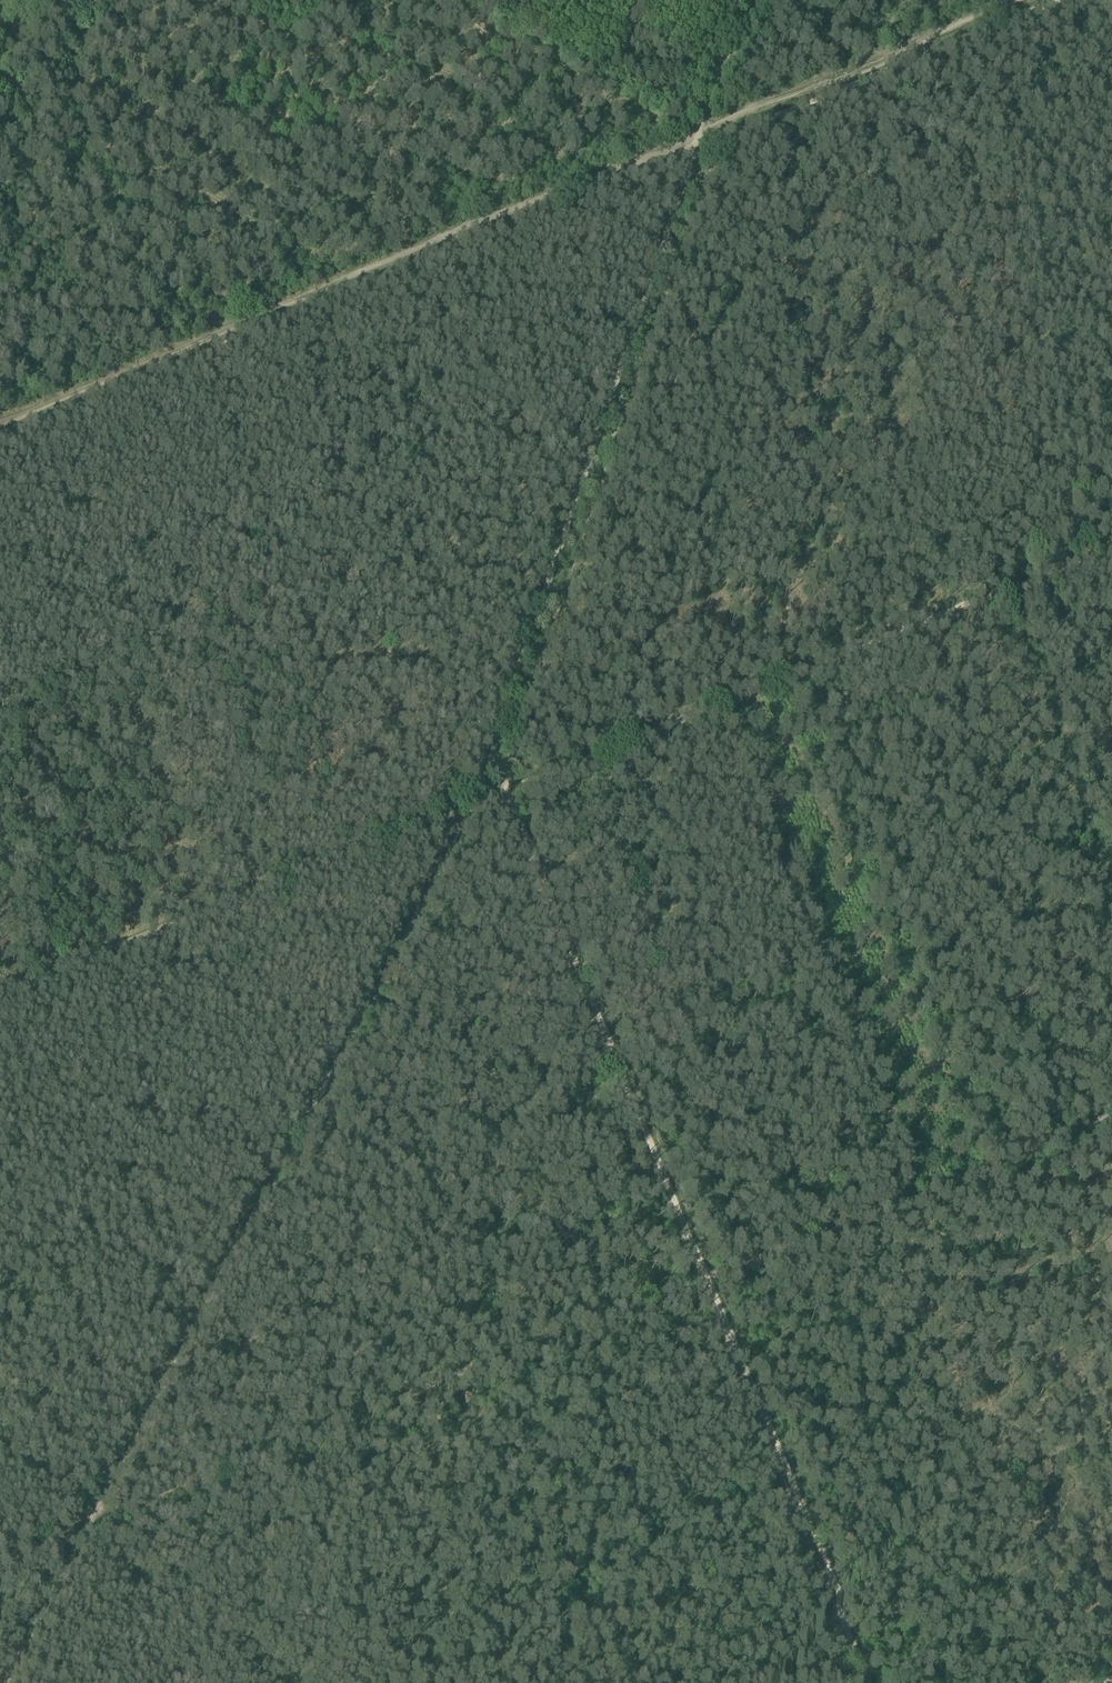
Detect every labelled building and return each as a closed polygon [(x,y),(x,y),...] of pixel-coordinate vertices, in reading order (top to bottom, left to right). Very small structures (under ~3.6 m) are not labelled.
[(460,790),(456,798),(465,803),(469,795),(460,790)]
